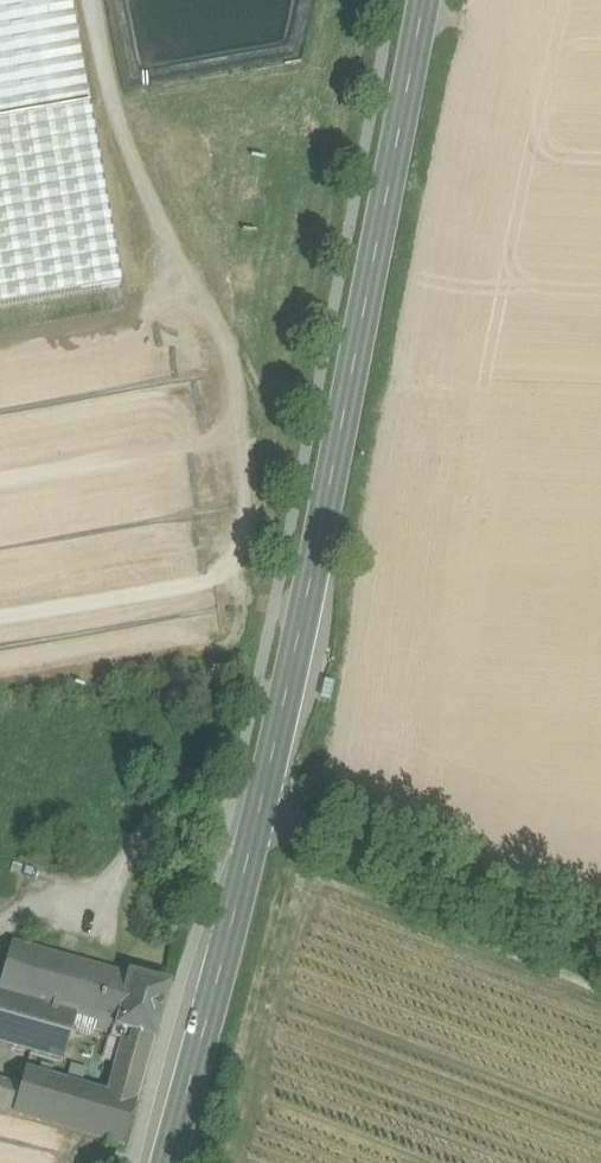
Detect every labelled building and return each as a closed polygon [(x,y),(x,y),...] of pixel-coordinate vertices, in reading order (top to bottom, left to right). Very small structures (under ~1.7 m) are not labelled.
[(51,110),(32,0),(0,0),(0,119),(51,110)] [(51,110),(89,104),(70,0),(32,0),(51,110)] [(112,1035),(130,970),(11,937),(0,977),(0,1044),(62,1061),(71,1026),(75,1027),(76,1032),(90,1035),(94,1030),(112,1035)] [(108,1085),(142,1094),(172,981),(130,970),(112,1035),(112,1038),(120,1041),(108,1085)] [(142,1094),(108,1085),(26,1063),(22,1078),(0,1072),(0,1111),(128,1145),(142,1094)]
